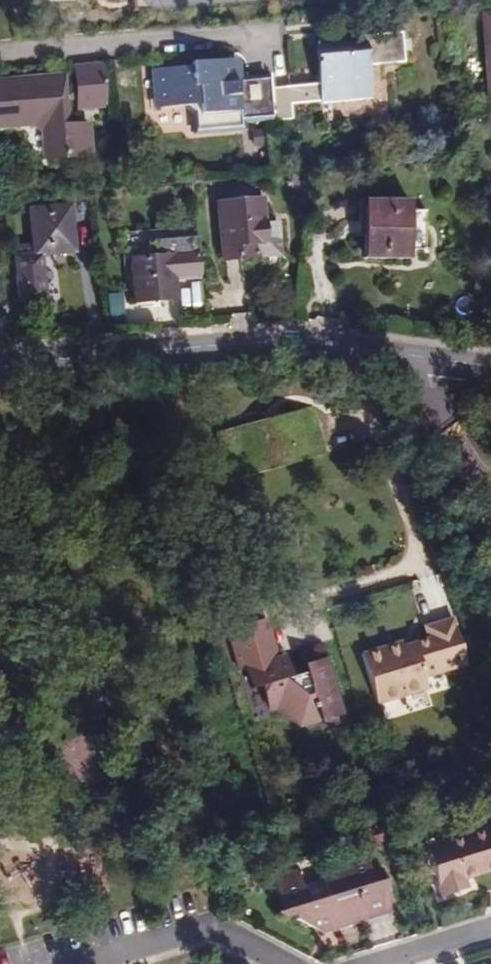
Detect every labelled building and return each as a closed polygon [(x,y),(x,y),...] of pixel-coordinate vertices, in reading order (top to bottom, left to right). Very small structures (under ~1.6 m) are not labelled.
[(268,110),(269,124),(287,122),(287,107),(361,102),(360,71),(396,67),(394,37),(350,40),(350,50),(312,54),(314,88),(267,92),(268,110)] [(235,132),(234,126),(230,67),(148,73),(152,109),(179,106),(188,114),(191,135),(235,132)] [(76,112),(104,110),(101,70),(72,73),(76,112)] [(59,79),(0,83),(0,126),(34,124),(42,133),(44,158),(87,156),(84,126),(63,128),(59,79)] [(239,126),(269,124),(268,110),(239,112),(239,126)] [(265,227),(262,204),(221,208),(227,262),(280,258),(277,227),(265,227)] [(414,261),(414,252),(415,213),(415,205),(364,204),(364,239),(369,239),(369,260),(414,261)] [(79,254),(76,207),(35,210),(40,257),(79,254)] [(205,276),(201,230),(125,236),(127,261),(134,261),(137,303),(179,300),(177,278),(205,276)] [(386,652),(385,647),(365,654),(382,702),(431,687),(427,675),(469,661),(454,617),(427,626),(430,638),(432,642),(406,650),(405,646),(386,652)] [(282,621),(270,624),(287,679),(319,670),(318,663),(328,660),(326,653),(295,663),(282,621)] [(287,679),(270,624),(236,635),(248,672),(254,671),(259,690),(270,686),(278,710),(284,708),(314,724),(335,718),(332,709),(352,703),(338,657),(328,660),(318,663),(319,670),(287,679)] [(432,642),(430,638),(405,646),(406,650),(432,642)] [(403,641),(385,647),(386,652),(405,646),(403,641)] [(431,847),(447,894),(471,887),(467,878),(490,870),(490,827),(431,847)] [(332,874),(334,880),(379,867),(377,860),(332,874)] [(298,919),(335,937),(335,930),(372,919),(374,924),(403,914),(395,889),(399,887),(393,869),(380,872),(379,867),(334,880),(338,896),(320,901),(309,869),(284,876),(292,902),(285,914),(297,920),(298,919)] [(335,930),(335,937),(374,924),(372,919),(335,930)]
